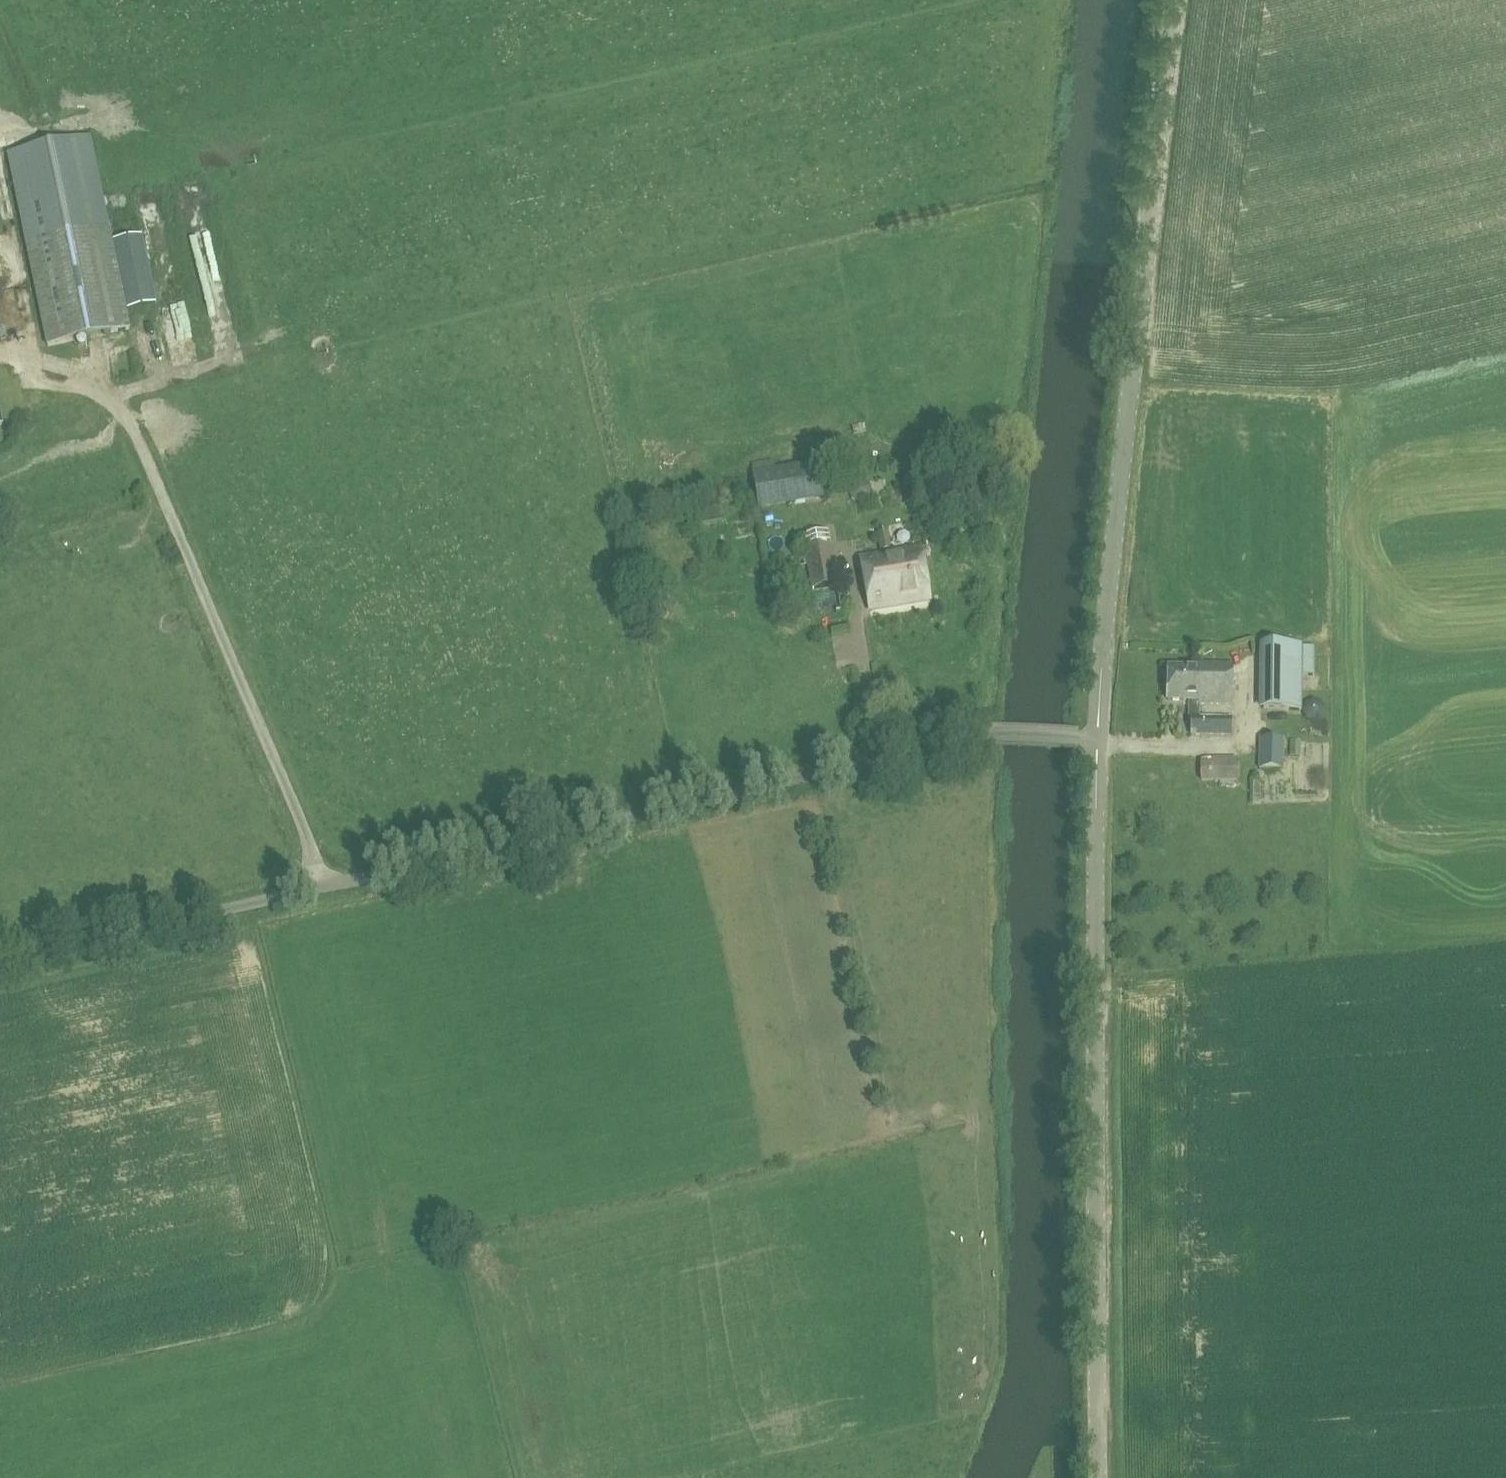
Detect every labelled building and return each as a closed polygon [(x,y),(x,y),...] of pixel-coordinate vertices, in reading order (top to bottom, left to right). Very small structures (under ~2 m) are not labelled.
[(91,137),(7,155),(25,241),(46,347),(130,329),(126,309),(112,241),(91,137)] [(142,235),(112,241),(126,309),(156,303),(142,235)] [(823,500),(817,462),(753,473),(759,511),(823,500)] [(864,501),(871,494),(870,485),(863,480),(855,480),(849,487),(850,496),(856,502),(864,501)] [(876,533),(880,552),(891,550),(888,532),(876,533)] [(807,565),(812,589),(838,584),(831,546),(805,551),(796,552),(798,562),(799,567),(807,565)] [(861,558),(870,610),(930,600),(921,548),(861,558)] [(1302,711),(1302,675),(1303,647),(1303,644),(1260,645),(1259,709),(1302,711)] [(1303,647),(1302,675),(1314,675),(1314,646),(1303,647)] [(1198,705),(1200,705),(1232,706),(1232,665),(1200,664),(1200,667),(1169,667),(1168,701),(1189,701),(1198,701),(1198,705)] [(1302,711),(1305,718),(1314,721),(1322,717),(1325,708),(1320,700),(1312,698),(1304,702),(1302,711)] [(1200,717),(1200,705),(1198,705),(1198,701),(1189,701),(1188,720),(1188,735),(1232,737),(1232,718),(1200,717)] [(1284,770),(1285,739),(1259,739),(1258,769),(1284,770)] [(1200,759),(1200,782),(1236,781),(1235,759),(1200,759)]
